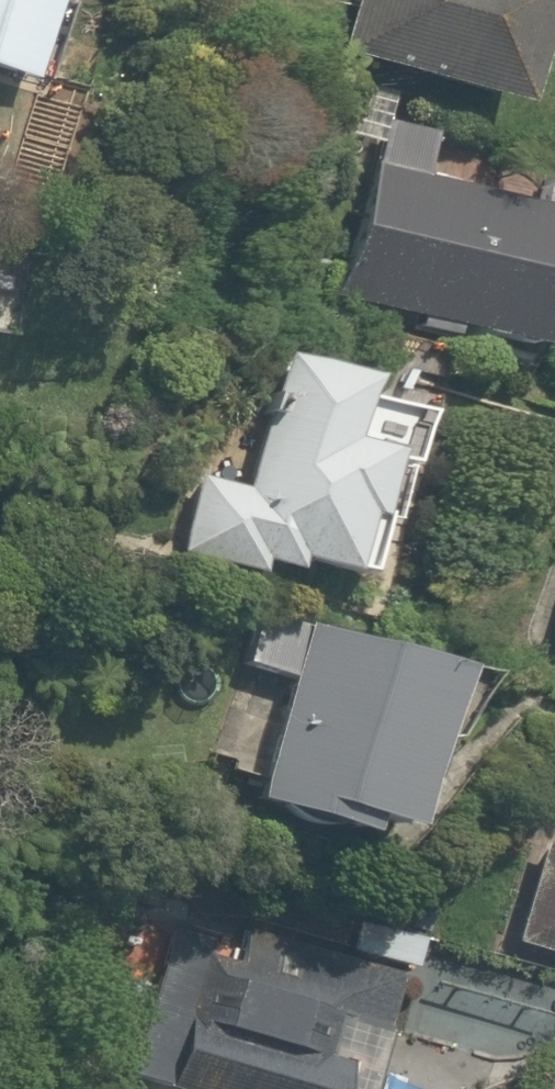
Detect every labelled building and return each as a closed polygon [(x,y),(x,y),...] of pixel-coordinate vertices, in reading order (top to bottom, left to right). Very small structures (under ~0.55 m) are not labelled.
[(23,86),(27,77),(45,83),(71,8),(48,0),(0,0),(0,78),(23,86)] [(337,56),(509,104),(538,0),(352,0),(337,56)] [(327,288),(403,316),(398,327),(441,344),(449,324),(529,356),(540,327),(554,333),(554,179),(522,166),(508,202),(428,171),(440,141),(390,121),(327,288)] [(193,455),(166,540),(164,548),(250,575),(253,565),(283,575),(287,560),(362,583),(422,392),(273,346),(235,469),(193,455)] [(540,647),(554,651),(554,598),(540,647)] [(284,681),(241,804),(352,843),(358,826),(396,839),(455,668),(265,603),(243,667),(284,681)] [(554,963),(554,833),(543,830),(509,949),(554,963)] [(311,1053),(326,999),(137,949),(103,1077),(148,1088),(336,1088),(344,1061),(311,1053)]
